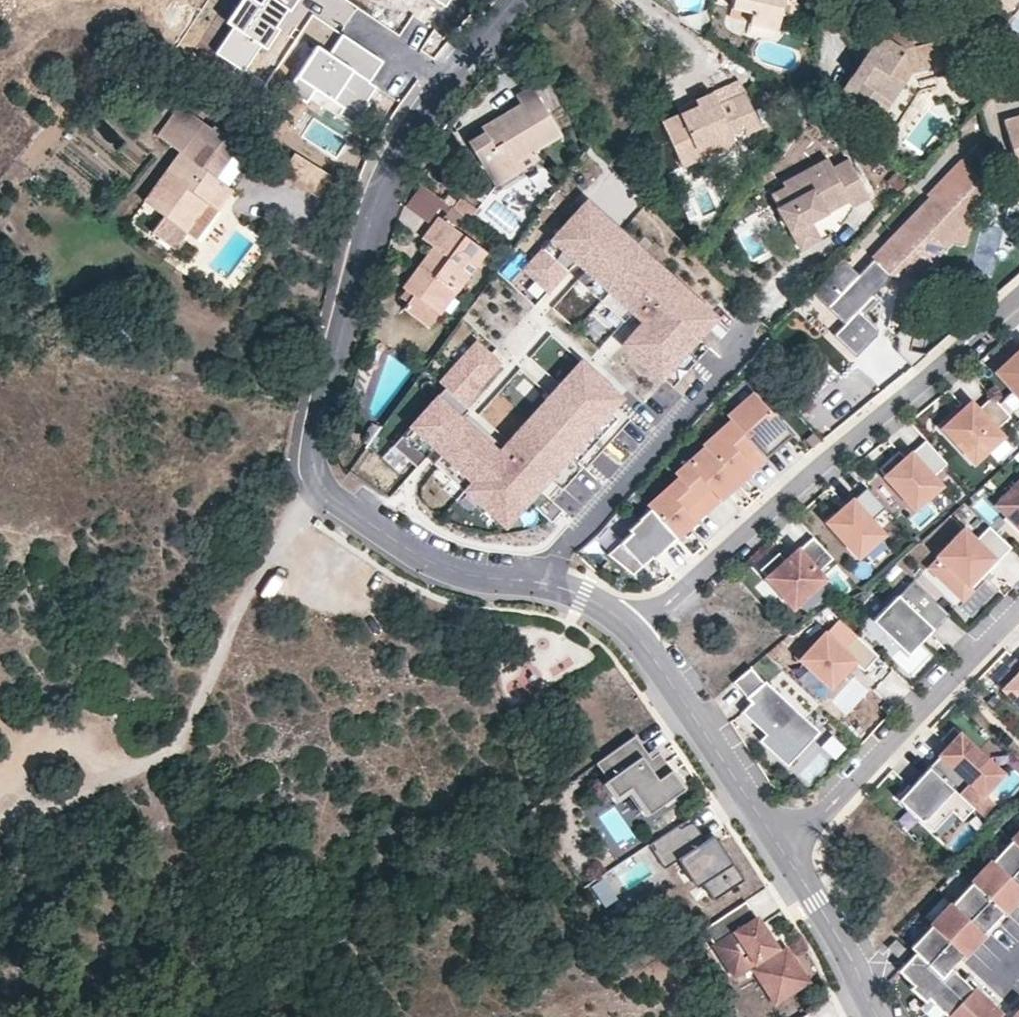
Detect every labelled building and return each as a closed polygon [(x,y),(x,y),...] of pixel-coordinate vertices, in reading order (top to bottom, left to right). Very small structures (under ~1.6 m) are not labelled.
[(229,22),(236,26),(219,53),(245,69),(260,46),(267,51),(300,0),(244,0),(229,22)] [(735,5),(755,9),(752,21),(779,27),(785,0),(736,0),(735,5)] [(1011,9),(1018,0),(998,0),(1011,9)] [(885,96),(891,100),(912,69),(917,82),(949,73),(947,60),(952,59),(945,30),(914,37),(911,24),(884,29),(877,41),(866,58),(842,95),(873,114),(885,96)] [(384,61),(343,35),(331,53),(318,45),(289,91),(306,102),(316,86),(362,115),(379,89),(370,84),(384,61)] [(858,53),(866,58),(877,41),(869,35),(858,53)] [(917,82),(912,69),(891,100),(885,96),(873,114),(871,118),(894,132),(920,91),(917,82)] [(518,95),(523,103),(492,122),(503,141),(496,145),(487,131),(471,142),(497,184),(522,169),(516,161),(536,149),(562,133),(534,85),(518,95)] [(680,153),(716,138),(719,147),(737,139),(733,130),(746,125),(748,130),(763,124),(749,91),(734,97),(738,110),(726,114),(715,91),(699,97),(701,104),(683,112),(669,117),(665,119),(680,153)] [(701,104),(699,97),(680,104),(683,112),(701,104)] [(231,188),(205,169),(217,153),(232,163),(244,147),(213,124),(211,127),(180,105),(158,135),(180,152),(144,201),(185,230),(206,201),(216,208),(231,188)] [(1007,120),(1018,161),(1018,117),(1007,120)] [(485,127),(487,131),(496,145),(503,141),(492,122),(485,127)] [(716,138),(680,153),(684,162),(719,147),(716,138)] [(516,161),(522,169),(541,158),(536,149),(516,161)] [(788,185),(784,187),(774,192),(799,238),(817,227),(812,219),(824,212),(827,211),(825,205),(849,192),(852,198),(855,204),(871,195),(851,157),(836,165),(831,156),(786,181),(788,185)] [(403,205),(429,222),(443,200),(418,183),(403,205)] [(849,192),(825,205),(827,211),(852,198),(849,192)] [(955,213),(936,196),(886,250),(857,282),(876,300),(906,268),(928,271),(944,256),(947,255),(949,250),(958,240),(958,239),(960,217),(955,213)] [(479,209),(461,198),(454,208),(471,219),(479,209)] [(718,316),(588,199),(527,267),(550,288),(577,258),(588,268),(579,278),(602,299),(592,310),(675,385),(711,345),(700,335),(718,316)] [(185,230),(195,238),(216,208),(206,201),(185,230)] [(425,259),(432,265),(427,272),(420,266),(406,287),(416,294),(441,313),(487,250),(441,216),(426,238),(435,245),(425,259)] [(822,236),(817,227),(799,238),(804,246),(822,236)] [(427,272),(432,265),(425,259),(420,266),(427,272)] [(431,327),(441,313),(416,294),(405,308),(431,327)] [(856,310),(833,334),(855,354),(878,330),(856,310)] [(607,333),(596,348),(609,357),(620,342),(607,333)] [(478,340),(442,380),(447,386),(465,402),(501,361),(478,340)] [(995,367),(1018,394),(1018,345),(995,367)] [(587,468),(633,418),(617,403),(623,396),(583,360),(500,450),(463,416),(471,407),(465,402),(447,386),(412,424),(437,445),(444,452),(436,461),(466,489),(467,488),(507,524),(529,499),(540,509),(551,496),(561,486),(563,488),(584,465),(587,468)] [(789,435),(753,395),(729,418),(731,421),(763,455),(773,447),(774,448),(789,435)] [(1003,436),(997,429),(1011,415),(993,396),(973,415),(968,409),(960,417),(958,414),(944,427),(976,461),(1003,436)] [(960,417),(968,409),(966,408),(958,414),(960,417)] [(731,421),(703,446),(705,448),(736,483),(765,457),(763,455),(731,421)] [(437,445),(412,424),(394,444),(418,465),(437,445)] [(933,476),(948,463),(927,440),(906,458),(900,464),(894,456),(880,469),(915,508),(941,485),(933,476)] [(765,457),(774,448),(773,447),(763,455),(765,457)] [(736,483),(705,448),(675,475),(679,478),(707,509),(736,483)] [(906,458),(900,451),(894,456),(900,464),(906,458)] [(707,509),(679,478),(647,506),(649,508),(676,537),(707,509)] [(998,505),(1018,526),(1018,483),(998,505)] [(886,507),(868,487),(828,523),(858,556),(882,535),(870,521),(886,507)] [(551,496),(540,509),(553,520),(564,508),(551,496)] [(676,537),(649,508),(642,514),(643,515),(632,525),(634,528),(610,550),(632,573),(663,545),(665,547),(676,537)] [(1012,548),(990,526),(976,541),(965,530),(940,556),(942,558),(932,569),(952,588),(962,577),(973,588),(991,570),(987,566),(994,559),(998,563),(1012,548)] [(833,559),(813,536),(798,551),(800,552),(795,557),(793,555),(787,561),(779,552),(760,570),(794,607),(824,579),(818,572),(833,559)] [(991,570),(998,563),(994,559),(987,566),(991,570)] [(973,588),(962,577),(952,588),(964,599),(973,588)] [(934,631),(950,615),(915,581),(900,597),(899,596),(874,623),(909,656),(924,640),(922,638),(931,629),(934,631)] [(864,670),(878,655),(856,634),(843,649),(825,633),(801,658),(831,685),(854,661),(864,670)] [(998,682),(1018,702),(1018,661),(998,682)] [(819,730),(765,681),(764,681),(751,666),(733,681),(751,702),(741,712),(759,729),(763,724),(769,729),(765,734),(759,740),(787,766),(819,730)] [(861,696),(850,685),(833,702),(844,713),(861,696)] [(769,729),(763,724),(759,729),(765,734),(769,729)] [(948,747),(930,767),(974,808),(981,815),(993,803),(983,794),(970,781),(988,762),(953,728),(941,740),(948,747)] [(645,748),(635,735),(595,763),(603,773),(600,775),(612,791),(625,782),(643,808),(681,781),(656,748),(648,753),(645,748)] [(845,748),(832,736),(822,747),(835,759),(845,748)] [(653,743),(645,748),(648,753),(656,748),(653,743)] [(983,794),(1002,774),(988,762),(970,781),(983,794)] [(974,808),(930,767),(919,778),(922,782),(915,790),(911,787),(909,785),(896,798),(933,832),(952,812),(962,821),(974,808)] [(612,791),(600,775),(595,778),(610,799),(623,789),(639,811),(643,808),(625,782),(612,791)] [(919,778),(911,787),(915,790),(922,782),(919,778)] [(743,878),(717,839),(709,845),(706,839),(690,816),(649,843),(665,868),(679,859),(685,855),(713,898),(743,878)] [(709,845),(717,839),(714,834),(706,839),(709,845)] [(1011,840),(992,861),(1018,887),(1018,847),(1011,840)] [(713,898),(685,855),(679,859),(708,902),(713,898)] [(992,861),(971,882),(1003,912),(1018,896),(1018,887),(992,861)] [(1003,912),(971,882),(951,904),(983,934),(1003,912)] [(776,946),(746,901),(704,928),(715,946),(721,942),(740,971),(760,957),(764,964),(755,969),(775,1001),(807,981),(786,949),(780,953),(777,955),(773,949),(776,946)] [(983,934),(951,904),(931,924),(963,955),(983,934)] [(963,955),(931,924),(910,947),(914,952),(941,977),(950,968),(963,955)] [(910,953),(896,940),(888,948),(902,961),(910,953)] [(715,946),(734,974),(740,971),(721,942),(715,946)] [(972,989),(950,968),(941,977),(914,952),(897,970),(912,985),(910,988),(924,1002),(928,999),(946,1016),(972,989)] [(947,1016),(998,1016),(1000,1015),(972,989),(946,1016),(947,1016)] [(928,999),(924,1002),(919,1008),(929,1016),(945,1016),(946,1016),(928,999)]
